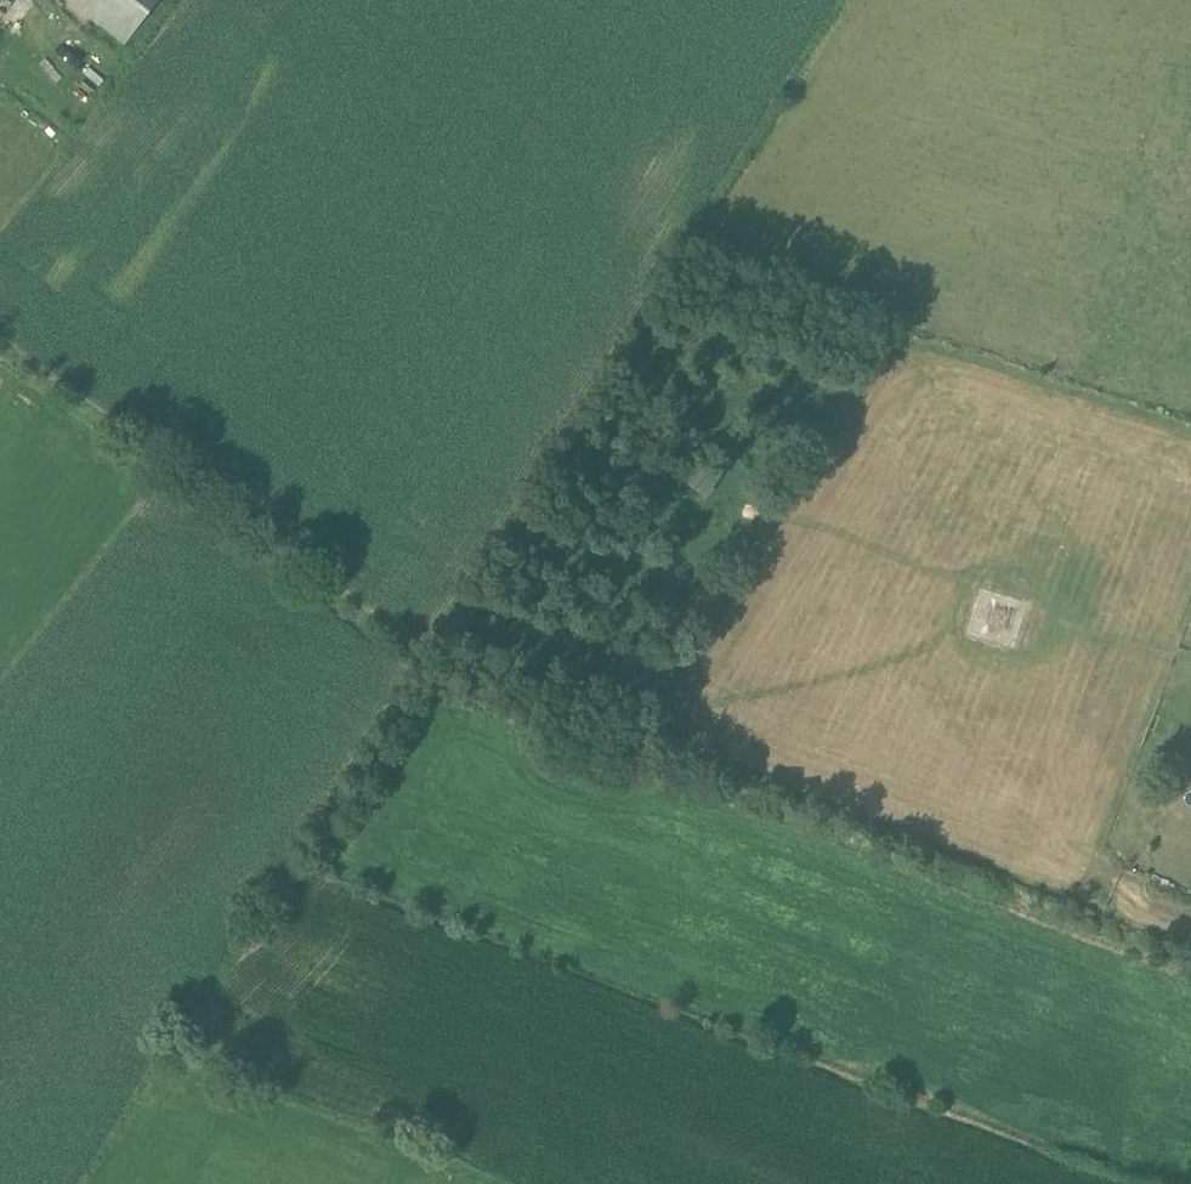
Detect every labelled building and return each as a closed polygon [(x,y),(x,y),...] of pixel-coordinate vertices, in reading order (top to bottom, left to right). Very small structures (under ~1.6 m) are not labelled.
[(160,0),(66,0),(124,45),(160,0)]
